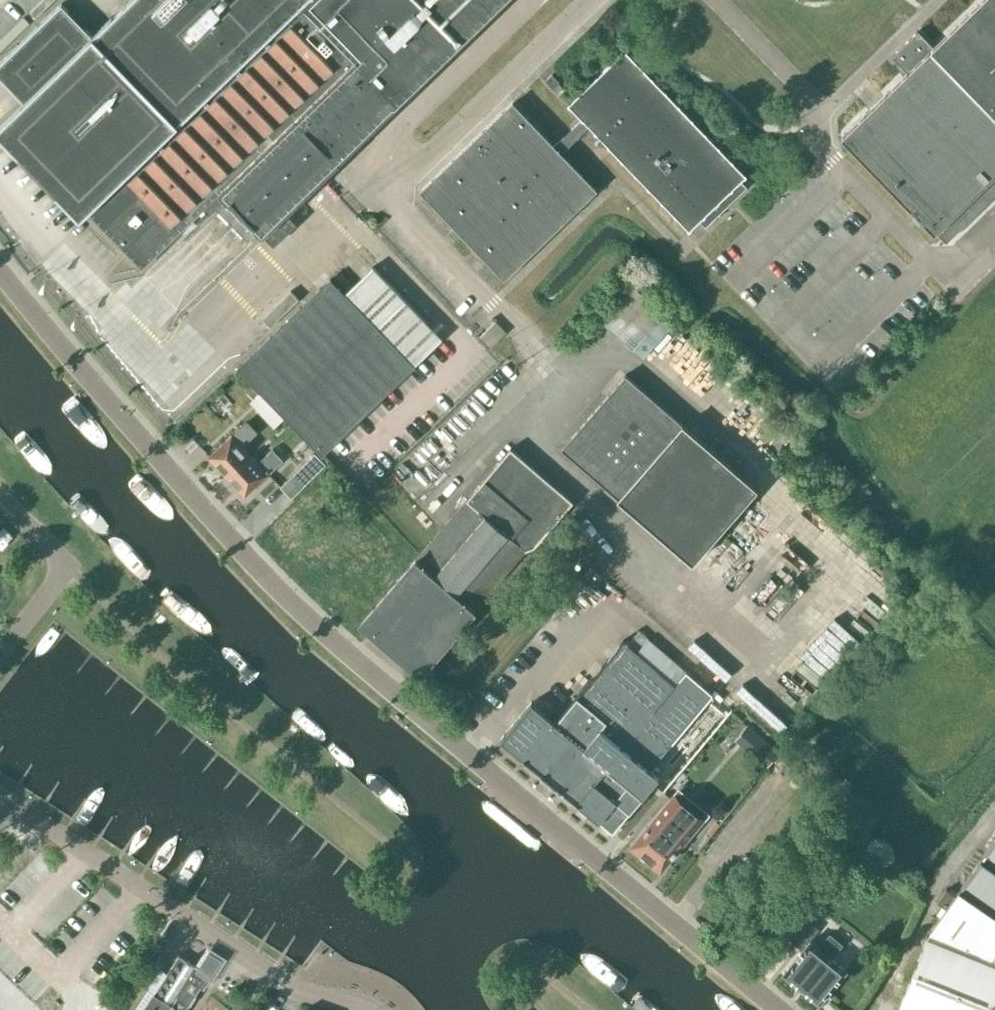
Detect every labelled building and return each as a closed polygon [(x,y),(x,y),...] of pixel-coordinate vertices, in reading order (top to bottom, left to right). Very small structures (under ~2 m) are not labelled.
[(93,36),(62,4),(0,64),(0,77),(25,102),(0,127),(0,139),(78,219),(86,210),(142,268),(221,191),(225,196),(216,205),(247,238),(257,229),(263,235),(505,0),(130,0),(93,36)] [(934,46),(918,30),(892,55),(907,71),(843,136),(949,241),(994,195),(994,0),(982,0),(934,46)] [(596,190),(561,154),(576,138),(589,126),(689,231),(700,221),(705,226),(747,186),(741,181),(747,175),(625,49),(567,104),(581,118),(568,130),(553,145),(512,103),(421,191),(504,278),(596,190)] [(557,92),(563,86),(559,82),(560,81),(552,74),(546,81),(557,92)] [(239,366),(278,408),(322,453),(442,337),(373,265),(344,293),(330,278),(239,366)] [(633,349),(665,311),(634,285),(602,322),(633,349)] [(480,335),(494,351),(510,337),(495,321),(480,335)] [(694,561),(758,488),(625,374),(562,447),(694,561)] [(281,415),(259,392),(249,401),(271,424),(281,415)] [(226,475),(250,454),(242,445),(256,432),(247,421),(232,435),(232,434),(208,456),(226,475)] [(526,549),(535,546),(574,500),(512,447),(362,622),(421,672),(526,549)] [(250,454),(226,475),(244,495),(268,474),(267,473),(282,460),(272,449),(258,463),(250,454)] [(320,451),(302,469),(313,480),(330,462),(320,451)] [(532,702),(500,737),(613,830),(659,776),(651,770),(714,694),(648,638),(636,651),(624,641),(553,721),(532,702)] [(746,770),(756,778),(779,751),(747,724),(735,739),(757,758),(746,770)] [(655,818),(631,846),(660,870),(701,821),(703,818),(675,794),(655,818)] [(955,894),(946,888),(937,901),(946,907),(945,909),(927,935),(900,1008),(904,1009),(994,1009),(994,836),(955,894)] [(794,944),(801,950),(782,973),(819,1002),(845,969),(831,958),(841,944),(829,935),(819,948),(809,941),(820,928),(801,913),(780,939),(791,948),(794,944)] [(208,951),(198,966),(187,959),(178,954),(167,972),(161,968),(134,1009),(185,1009),(189,1003),(192,1005),(198,997),(195,995),(200,986),(203,988),(209,979),(206,977),(218,958),(208,951)]
